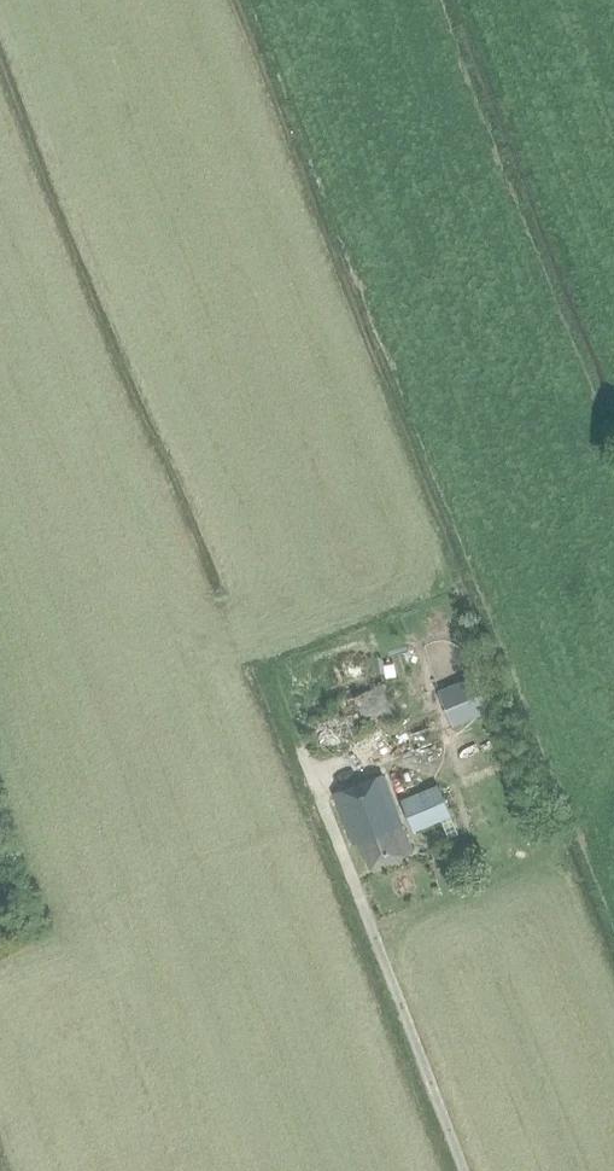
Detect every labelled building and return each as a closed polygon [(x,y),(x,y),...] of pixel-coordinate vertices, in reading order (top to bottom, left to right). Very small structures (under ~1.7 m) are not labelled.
[(441,699),(453,727),(489,712),(474,676),(452,685),(456,693),(441,699)] [(382,774),(333,793),(352,844),(361,841),(371,867),(413,850),(403,825),(400,826),(398,822),(400,821),(382,774)] [(405,812),(412,832),(429,825),(450,816),(438,786),(417,795),(416,793),(400,799),(405,812)]
